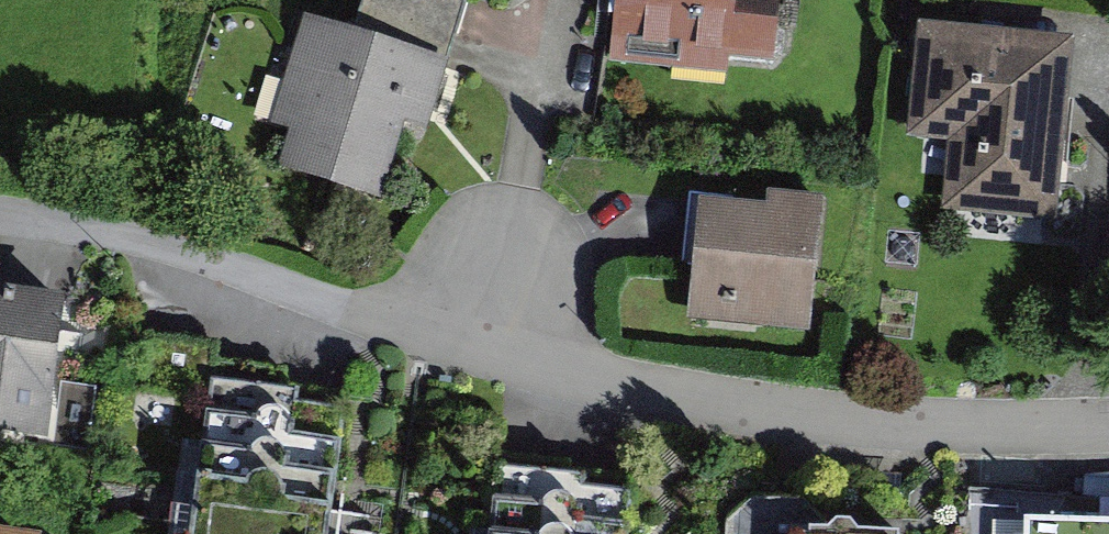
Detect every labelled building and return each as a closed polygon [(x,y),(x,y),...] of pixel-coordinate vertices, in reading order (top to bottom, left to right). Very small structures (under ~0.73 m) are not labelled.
[(437,43),(449,0),(288,0),(437,43)] [(588,92),(755,107),(764,0),(596,0),(588,92)] [(387,244),(430,97),(279,54),(237,200),(387,244)] [(1040,258),(1058,70),(898,54),(887,170),(931,174),(924,247),(1040,258)] [(796,364),(804,237),(673,229),(665,356),(796,364)] [(47,327),(0,322),(0,469),(30,473),(47,327)] [(360,403),(208,391),(203,459),(353,472),(360,403)] [(203,459),(195,521),(308,533),(347,533),(353,472),(203,459)] [(505,461),(497,524),(578,533),(645,533),(651,478),(505,461)] [(826,531),(804,503),(755,500),(728,521),(727,533),(899,533),(826,531)] [(195,521),(194,533),(308,533),(195,521)] [(497,524),(496,533),(578,533),(497,524)]
